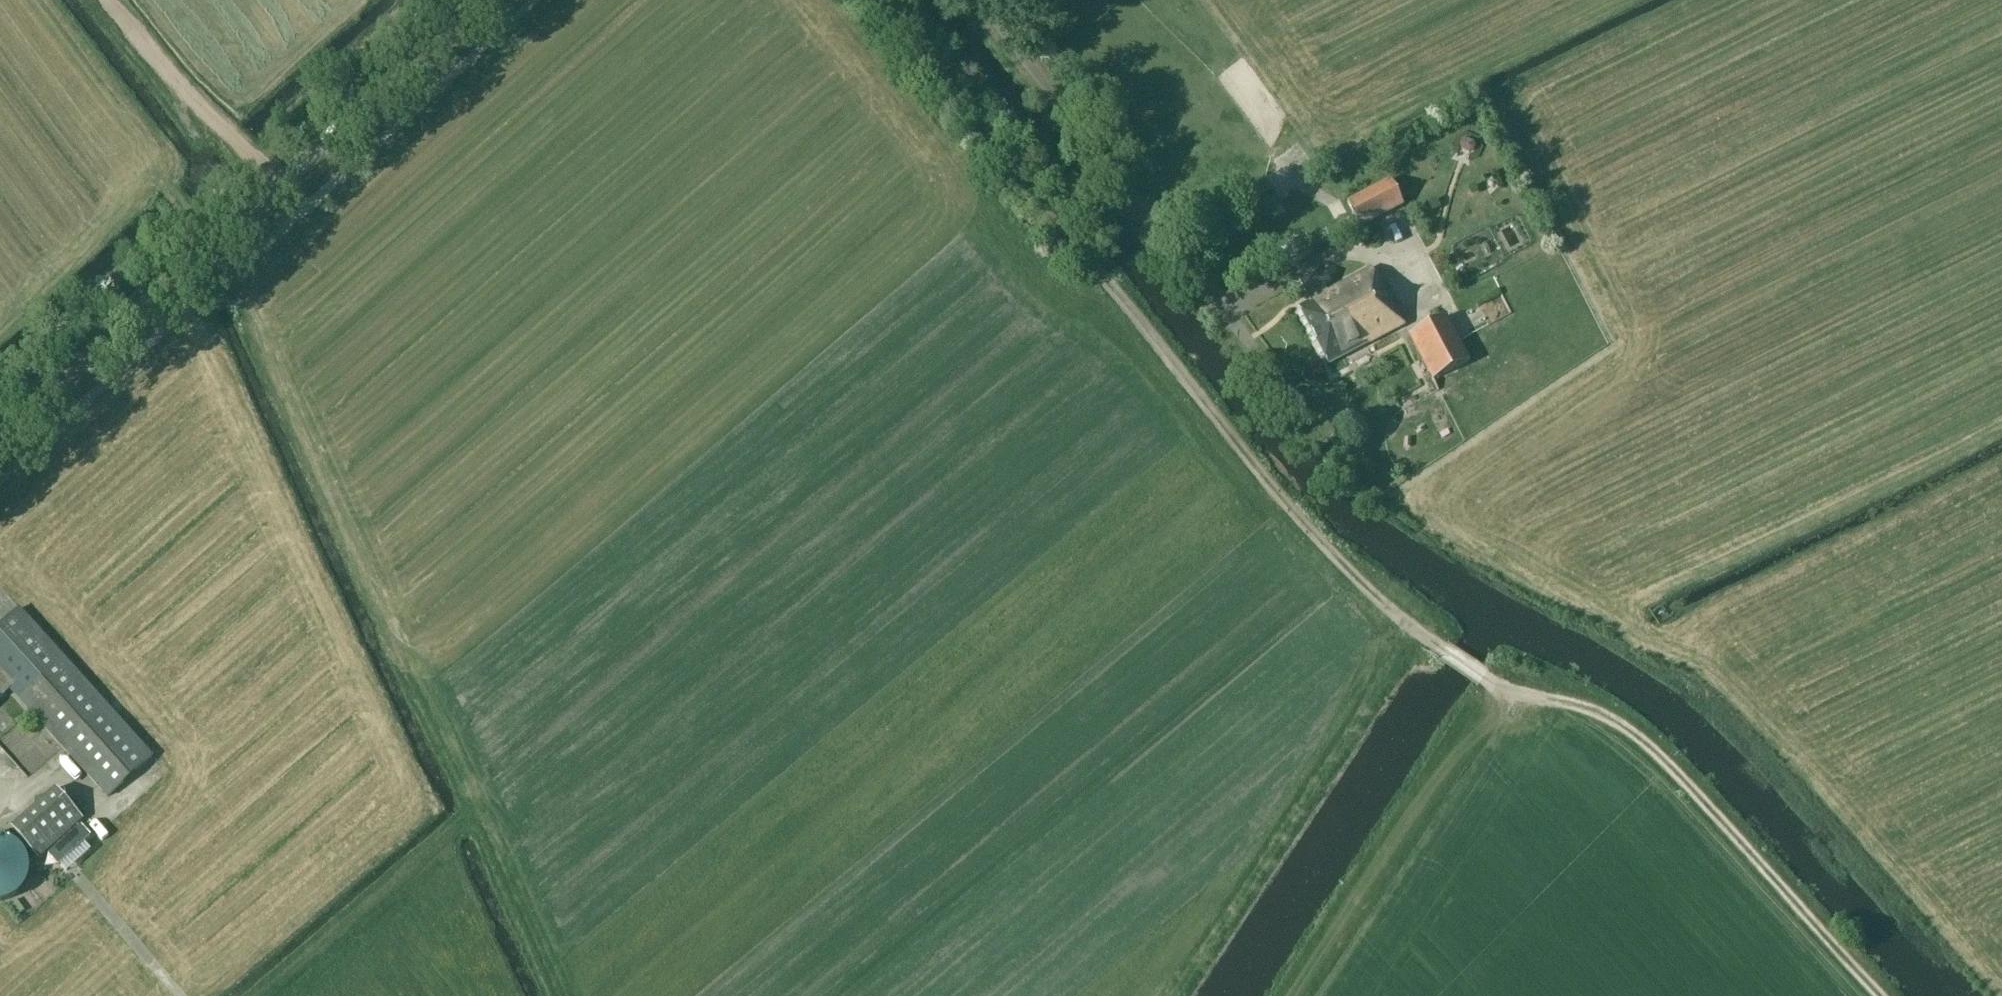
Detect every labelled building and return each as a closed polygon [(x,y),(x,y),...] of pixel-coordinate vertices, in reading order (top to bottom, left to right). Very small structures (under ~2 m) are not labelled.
[(1347,201),(1361,228),(1403,206),(1389,179),(1347,201)] [(1404,324),(1383,282),(1379,284),(1371,269),(1324,294),(1321,288),(1330,284),(1322,269),(1299,281),(1307,296),(1310,294),(1313,299),(1298,307),(1328,364),(1404,324)] [(1409,335),(1433,380),(1469,360),(1446,316),(1409,335)] [(0,626),(0,698),(10,689),(107,796),(152,756),(19,609),(0,626)] [(1,778),(17,764),(0,744),(0,777),(1,778)] [(56,788),(11,828),(38,858),(83,818),(65,799),(56,788)] [(3,902),(7,901),(12,899),(15,897),(17,896),(19,894),(20,893),(22,891),(23,889),(25,887),(27,884),(28,882),(29,880),(29,877),(30,875),(30,871),(30,869),(30,867),(30,864),(30,862),(29,860),(29,857),(28,855),(27,853),(26,851),(24,849),(23,847),(21,845),(19,843),(17,841),(14,839),(10,837),(8,836),(5,835),(3,835),(1,834),(0,834),(0,902),(3,902)]
